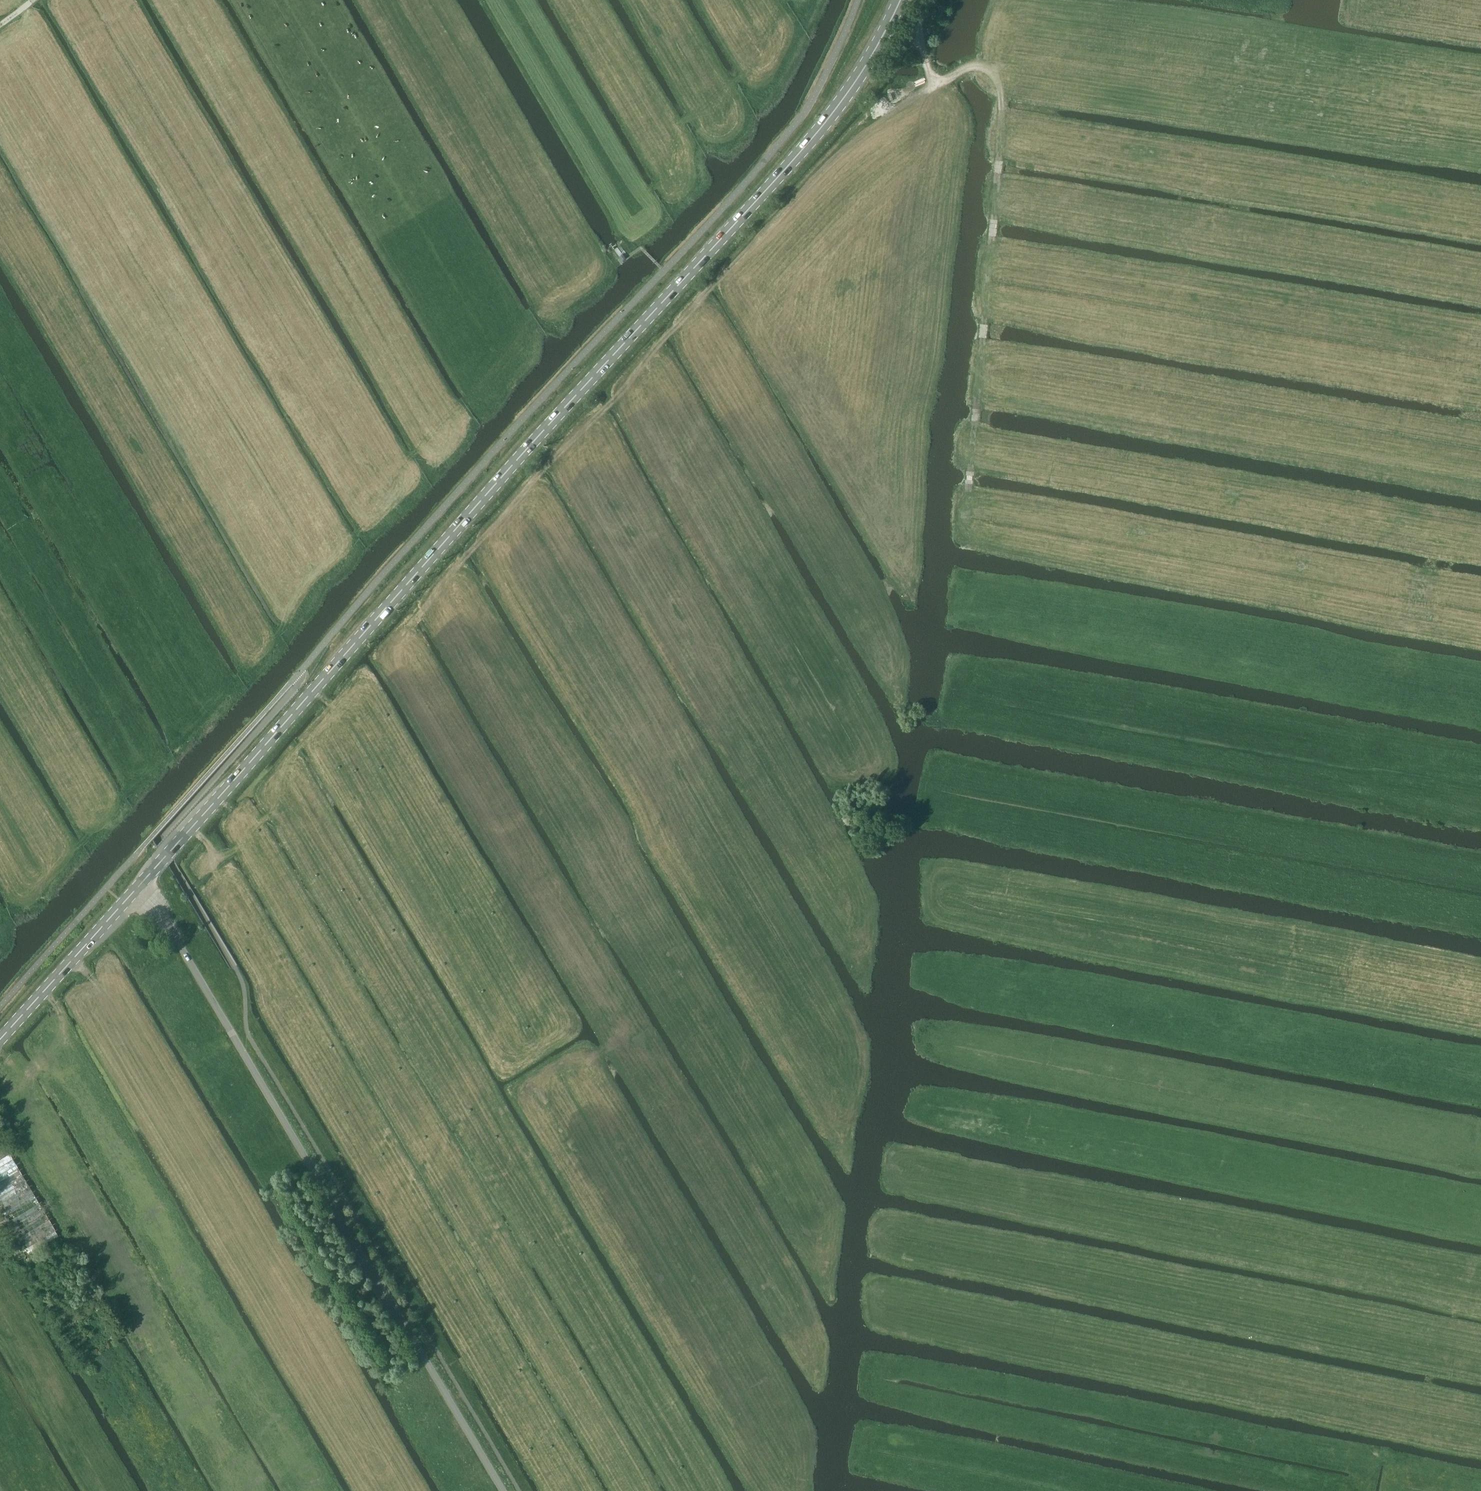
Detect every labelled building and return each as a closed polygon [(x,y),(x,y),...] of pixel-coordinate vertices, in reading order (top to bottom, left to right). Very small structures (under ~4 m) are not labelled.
[(0,1139),(0,1157),(8,1151),(0,1139)] [(0,1159),(0,1230),(17,1260),(58,1236),(9,1154),(0,1159)]
